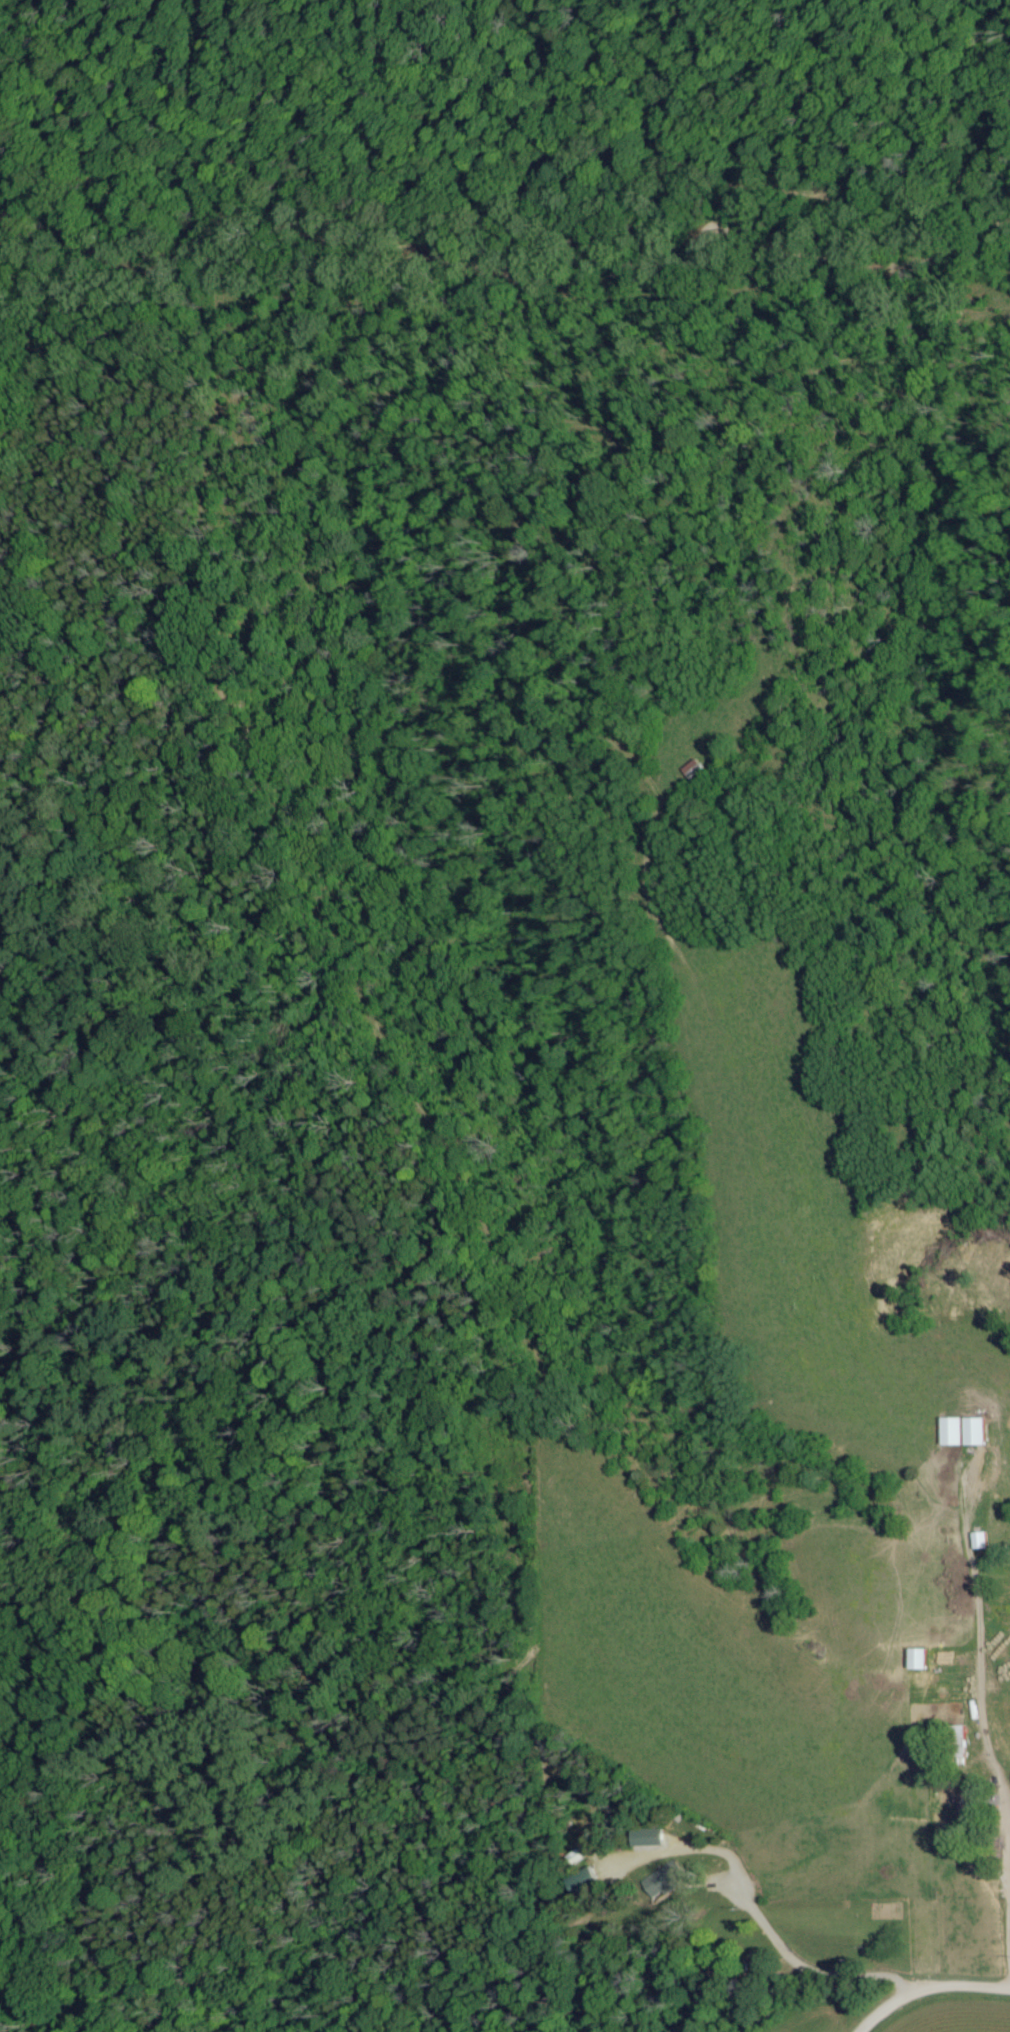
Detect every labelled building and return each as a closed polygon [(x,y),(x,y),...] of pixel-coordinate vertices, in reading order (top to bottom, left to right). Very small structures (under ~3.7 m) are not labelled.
[(965,1419),(944,1419),(943,1446),(964,1446),(965,1419)] [(987,1419),(966,1419),(966,1446),(987,1446),(987,1419)] [(927,1671),(927,1650),(911,1650),(910,1670),(927,1671)] [(662,1846),(662,1829),(633,1831),(634,1848),(662,1846)] [(665,1898),(685,1882),(669,1862),(641,1884),(653,1899),(661,1893),(665,1898)] [(569,1879),(576,1897),(600,1887),(593,1870),(569,1879)]
